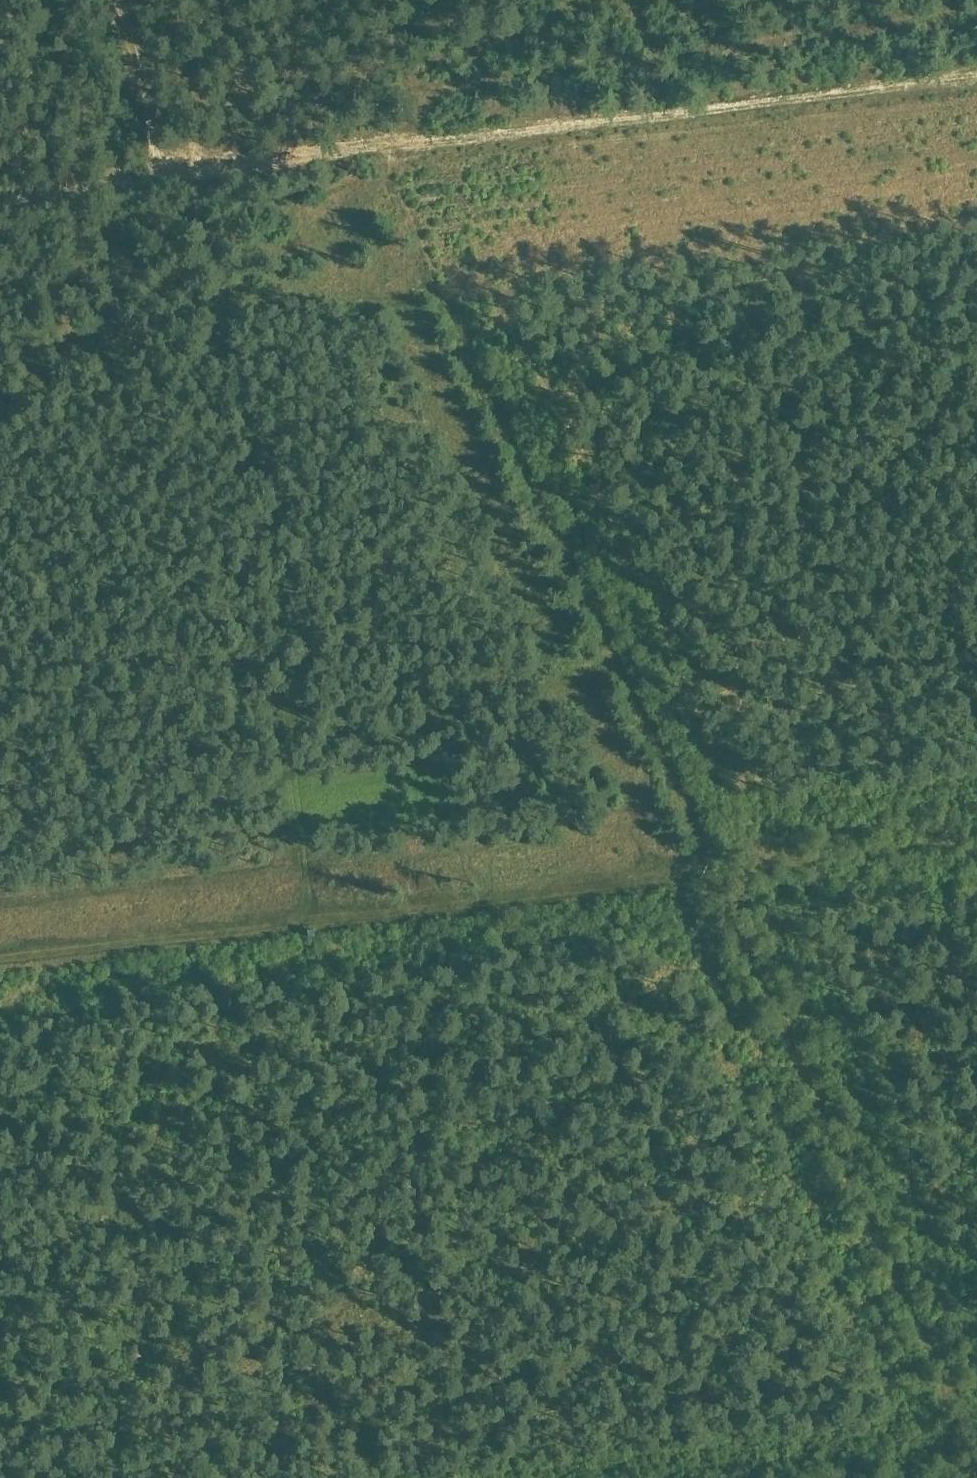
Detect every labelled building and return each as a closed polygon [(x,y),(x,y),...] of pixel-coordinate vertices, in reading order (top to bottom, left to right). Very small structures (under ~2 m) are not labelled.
[(104,333),(120,332),(119,319),(103,320),(104,333)]
